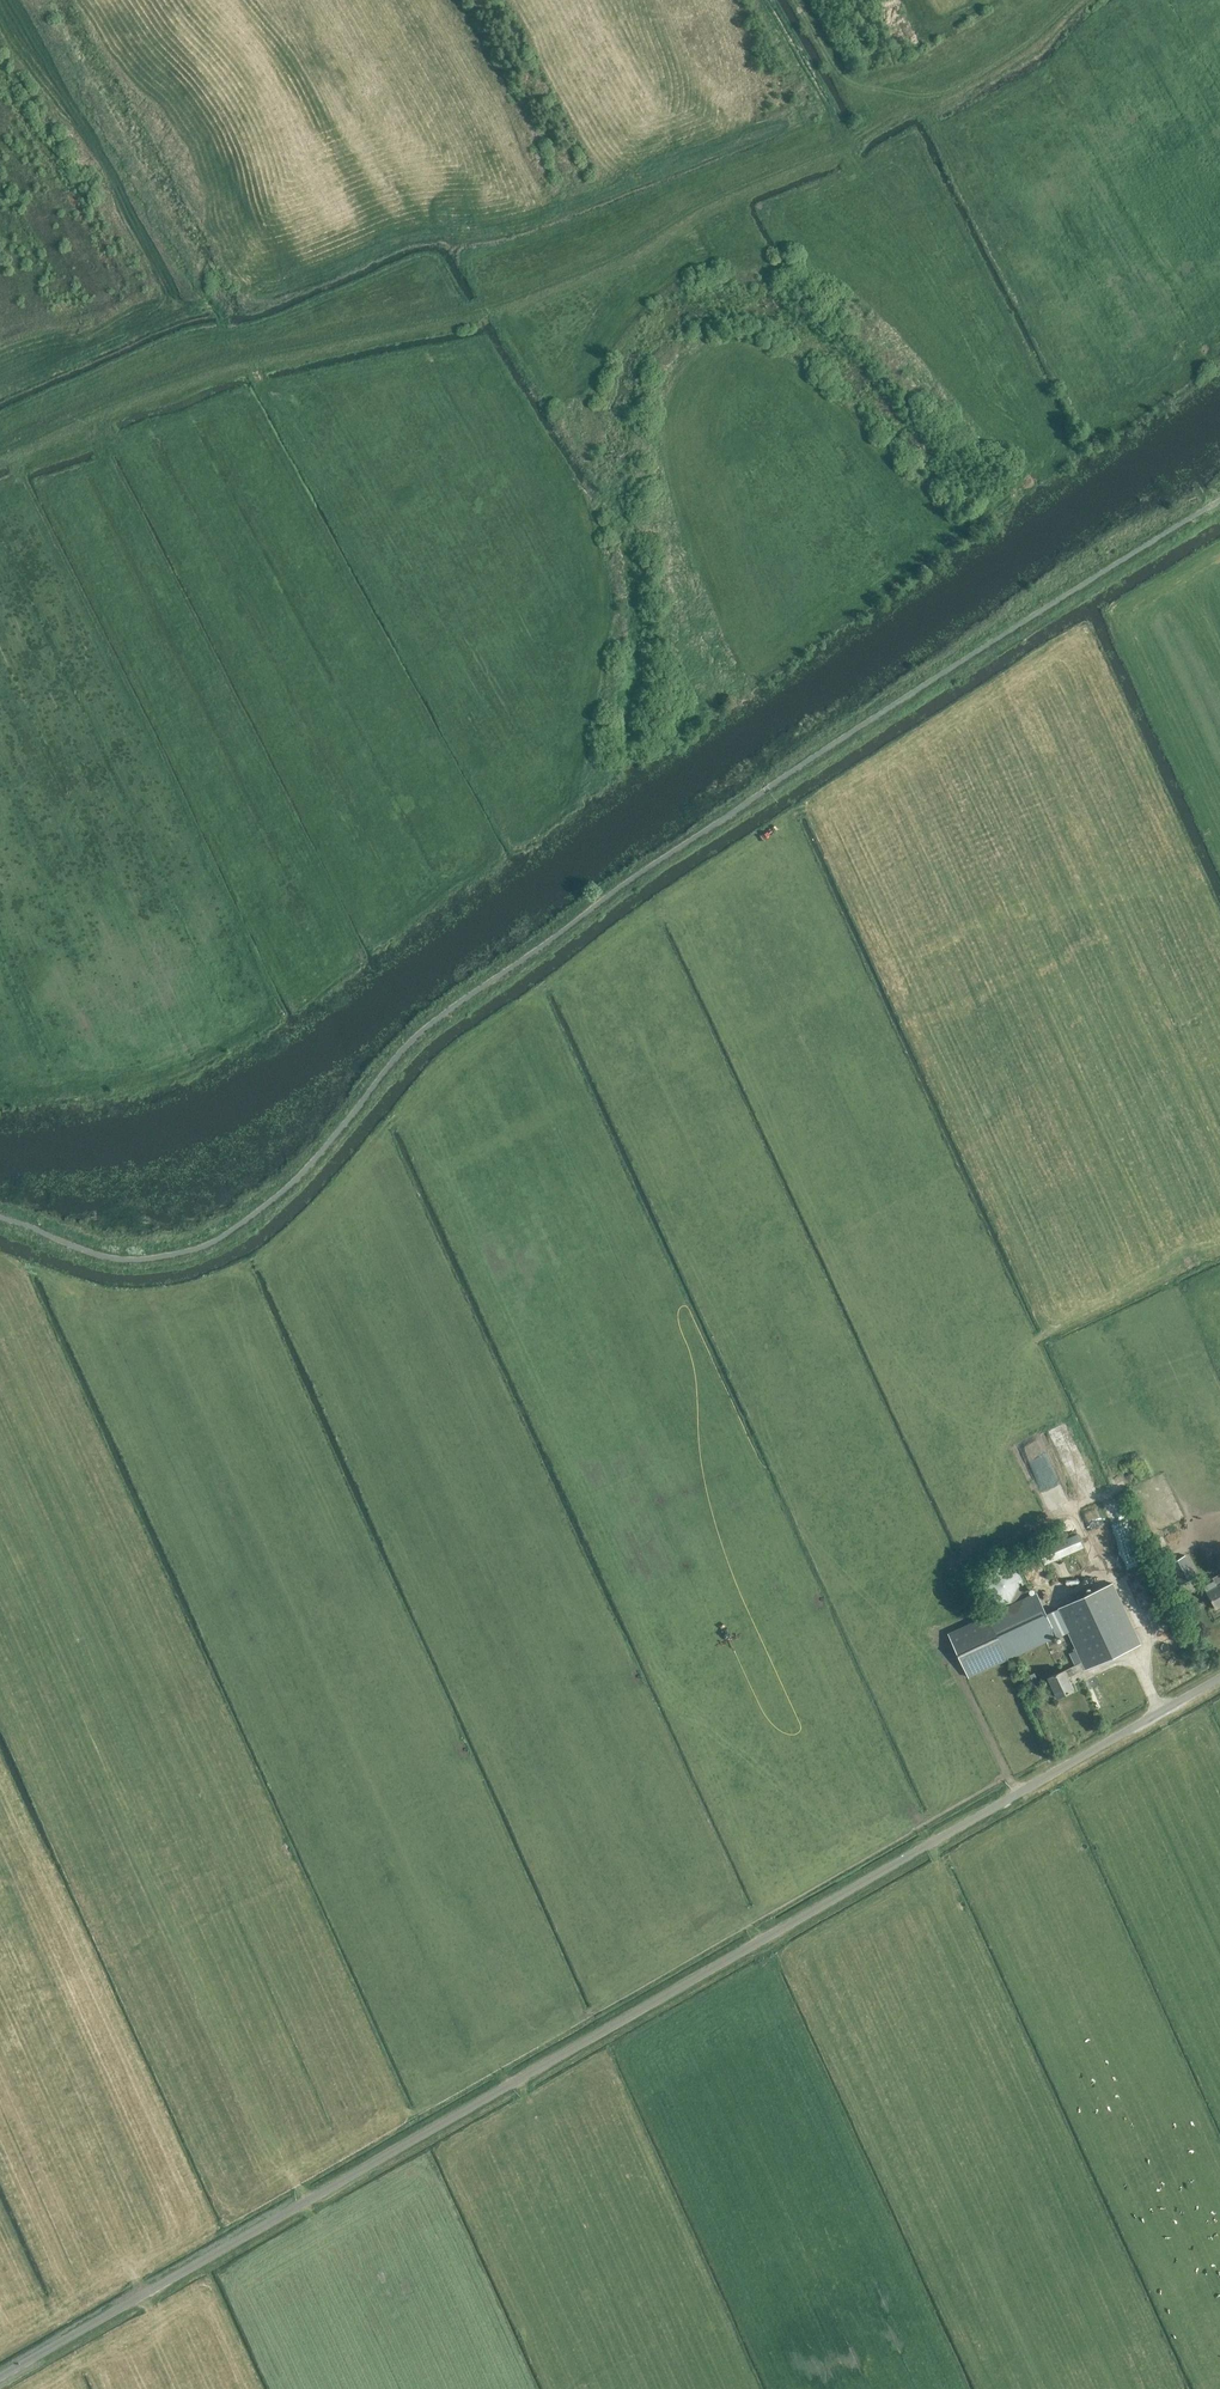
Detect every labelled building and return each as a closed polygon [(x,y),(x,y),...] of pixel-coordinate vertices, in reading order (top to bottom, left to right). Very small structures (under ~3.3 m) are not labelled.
[(1039,1552),(1044,1564),(1083,1547),(1078,1536),(1076,1532),(1070,1534),(1071,1538),(1039,1552)] [(1170,1564),(1181,1585),(1197,1576),(1185,1555),(1170,1564)] [(1021,1591),(1022,1585),(1021,1579),(1019,1574),(1015,1570),(1009,1567),(1004,1566),(998,1567),(993,1570),(988,1574),(986,1579),(985,1585),(986,1591),(988,1596),(993,1600),(998,1603),(1004,1604),(1009,1603),(1015,1600),(1019,1596),(1021,1591)] [(1207,1592),(1216,1608),(1219,1606),(1219,1573),(1212,1578),(1214,1581),(1204,1587),(1207,1592)] [(1036,1593),(987,1616),(948,1634),(969,1678),(1056,1637),(1067,1632),(1077,1652),(1070,1655),(1075,1666),(1065,1670),(1048,1678),(1057,1697),(1074,1690),(1068,1677),(1140,1644),(1112,1583),(1057,1609),(1046,1614),(1036,1593)] [(1175,1635),(1162,1640),(1169,1657),(1182,1651),(1175,1635)] [(1040,1687),(1035,1673),(1025,1677),(1031,1690),(1040,1687)]
